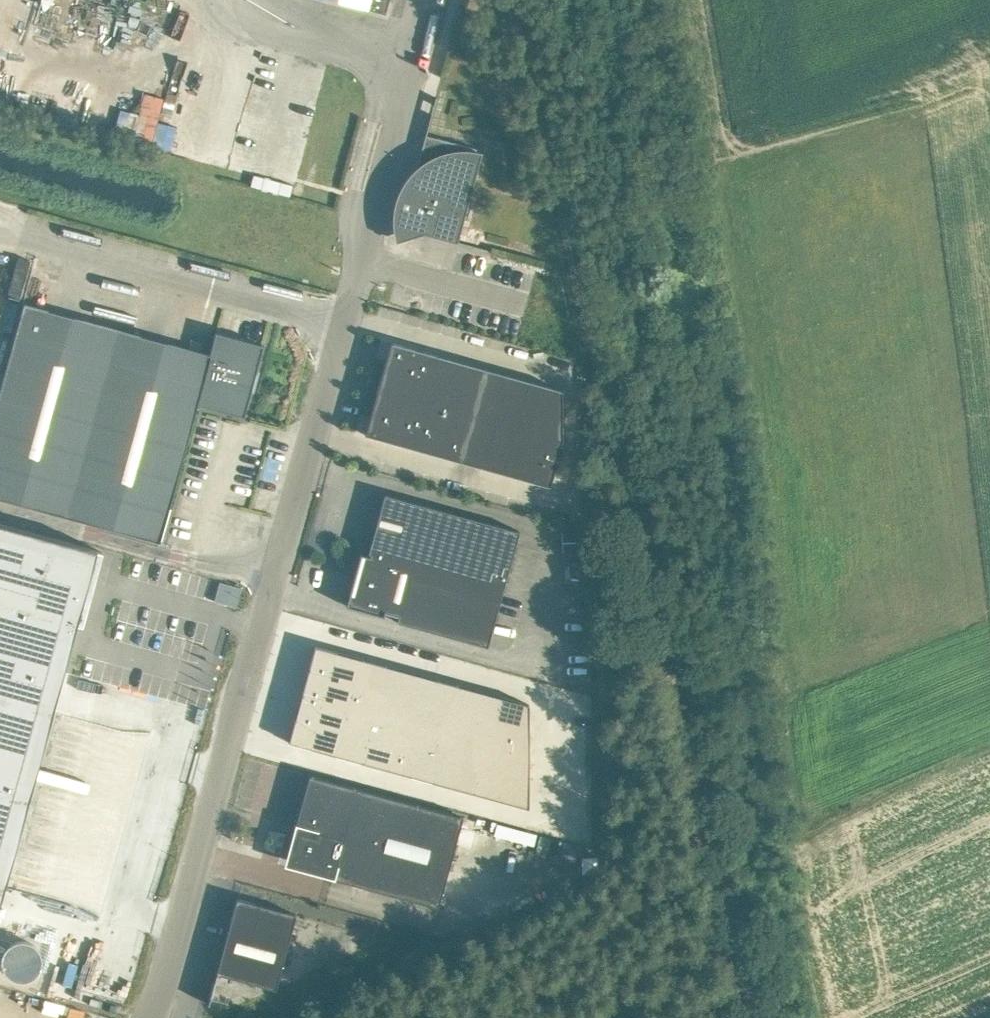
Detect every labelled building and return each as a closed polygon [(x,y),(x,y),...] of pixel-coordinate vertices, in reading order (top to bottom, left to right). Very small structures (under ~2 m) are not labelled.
[(385,13),(389,0),(338,0),(385,13)] [(416,171),(417,171),(409,179),(403,188),(399,198),(396,209),(395,220),(396,230),(399,241),(423,233),(487,250),(487,249),(457,241),(463,218),(458,217),(477,148),(427,135),(437,97),(436,97),(416,171)] [(209,354),(24,303),(0,392),(0,498),(160,541),(198,404),(244,416),(264,345),(216,331),(209,354)] [(563,440),(562,390),(391,342),(365,434),(550,486),(563,440)] [(384,493),(369,551),(503,588),(519,531),(384,493)] [(87,588),(92,589),(93,586),(87,585),(96,553),(102,554),(103,551),(0,523),(0,904),(87,588)] [(503,588),(369,551),(368,553),(371,553),(370,555),(369,558),(363,557),(364,554),(361,553),(360,556),(363,557),(360,565),(358,564),(357,566),(360,567),(358,574),(355,574),(355,575),(357,576),(355,584),(353,583),(352,585),(355,585),(353,593),(350,593),(350,594),(352,595),(350,603),(348,602),(347,605),(350,606),(350,603),(358,606),(358,608),(359,608),(360,606),(368,608),(367,611),(369,611),(369,609),(377,611),(377,613),(378,614),(379,611),(384,613),(385,611),(399,615),(397,621),(488,646),(503,588)] [(315,644),(288,741),(529,807),(529,703),(315,644)] [(438,907),(463,816),(309,774),(295,826),(299,827),(297,836),(295,836),(289,859),(324,869),(324,868),(334,870),(332,877),(438,907)] [(276,989),(296,914),(237,898),(217,972),(276,989)]
